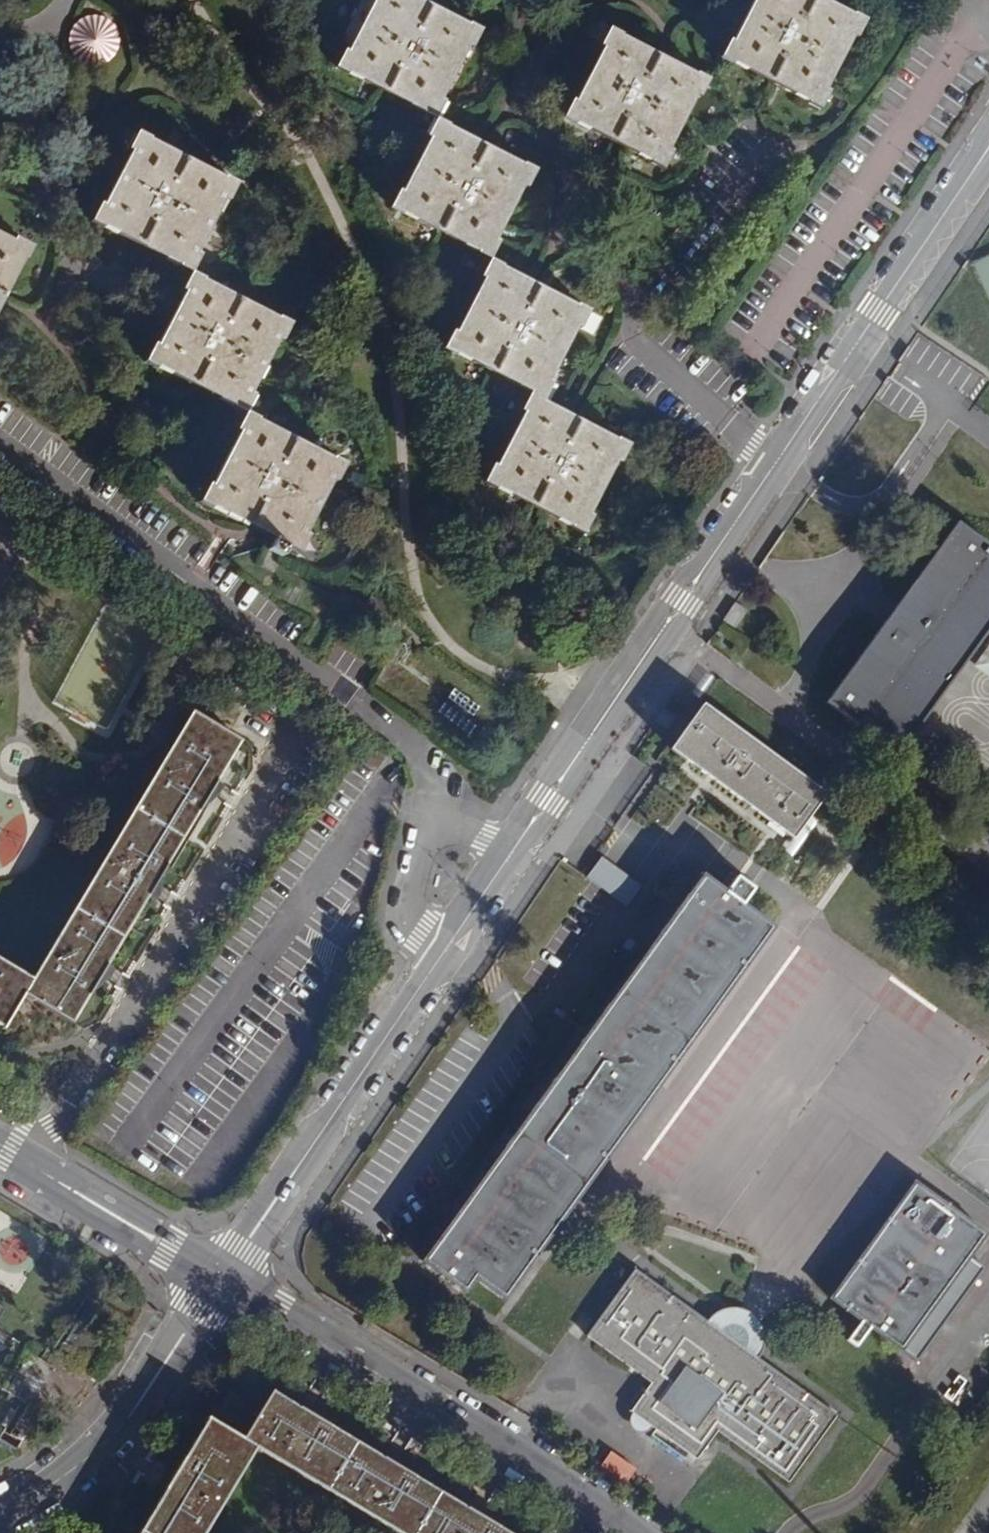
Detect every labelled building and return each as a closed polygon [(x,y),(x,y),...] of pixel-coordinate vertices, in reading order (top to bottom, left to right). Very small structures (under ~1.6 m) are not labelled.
[(350,52),(345,50),(336,69),(348,75),(350,74),(425,112),(424,115),(435,120),(446,101),(442,101),(470,46),(473,48),(481,30),(469,24),(469,26),(434,7),(419,0),(375,0),(350,52)] [(732,42),(729,41),(720,59),(732,64),(735,63),(773,82),(808,101),(808,103),(820,109),(829,91),(825,89),(853,36),(857,38),(867,19),(854,13),(853,15),(823,0),(753,0),(732,42)] [(621,35),(609,29),(599,47),(603,48),(575,103),(572,101),(563,119),(574,125),(577,123),(615,143),(650,161),(651,164),(662,169),(672,152),(668,149),(696,97),(700,99),(709,81),(697,74),(696,76),(620,37),(621,35)] [(448,126),(435,120),(426,137),(429,139),(402,192),(400,190),(390,209),(402,216),(404,213),(478,251),(478,254),(489,260),(498,241),(495,239),(523,186),(526,188),(536,170),(524,164),(521,166),(484,147),(447,129),(448,126)] [(179,267),(192,273),(200,255),(197,253),(225,200),(229,202),(238,185),(225,177),(224,179),(149,141),(150,139),(137,132),(128,150),(131,152),(104,206),(101,204),(92,221),(105,229),(106,227),(146,243),(180,265),(179,267)] [(11,283),(24,260),(26,261),(33,248),(16,238),(13,241),(0,235),(0,305),(11,283)] [(502,267),(489,260),(480,278),(483,279),(457,333),(453,331),(443,349),(456,355),(458,354),(531,391),(529,394),(544,401),(553,383),(550,381),(577,327),(581,328),(590,311),(577,304),(576,307),(539,289),(502,269),(502,267)] [(205,280),(192,273),(183,291),(186,292),(158,345),(155,343),(146,362),(158,368),(160,367),(193,379),(233,404),(232,406),(245,413),(255,395),(251,394),(279,340),(283,341),(292,324),(279,317),(278,320),(204,282),(205,280)] [(544,401),(529,394),(519,412),(523,414),(497,465),(493,464),(483,482),(497,489),(497,486),(573,524),(571,528),(584,533),(593,516),(590,515),(618,461),(621,463),(630,444),(618,437),(617,439),(580,422),(544,401)] [(259,420),(245,413),(236,430),(240,433),(213,486),(209,485),(200,503),(213,509),(214,507),(235,515),(276,538),(269,551),(231,540),(220,555),(248,575),(235,593),(261,611),(271,594),(281,563),(288,548),(299,554),(309,536),(307,534),(332,481),(336,482),(345,464),(334,457),(333,460),(258,422),(259,420)] [(988,629),(988,555),(984,552),(988,545),(958,522),(827,701),(858,724),(862,717),(904,747),(988,629)] [(793,835),(824,792),(703,705),(672,748),(793,835)] [(239,742),(190,713),(32,980),(0,962),(0,1028),(3,1029),(23,994),(71,1023),(103,968),(154,881),(211,787),(239,742)] [(540,996),(649,846),(627,831),(518,979),(540,996)] [(565,1014),(674,865),(653,850),(544,999),(565,1014)] [(503,1298),(773,926),(703,875),(423,1260),(465,1291),(475,1277),(503,1298)] [(901,1349),(984,1232),(915,1182),(830,1297),(901,1349)] [(788,1481),(835,1415),(635,1269),(586,1337),(650,1383),(631,1411),(698,1459),(717,1430),(788,1481)] [(852,1352),(864,1332),(851,1325),(839,1345),(852,1352)] [(256,1449),(396,1532),(507,1532),(491,1523),(406,1472),(320,1422),(271,1392),(243,1440),(207,1419),(175,1472),(138,1532),(206,1532),(256,1449)] [(23,1425),(35,1433),(46,1415),(33,1408),(23,1425)] [(602,1465),(627,1482),(636,1469),(611,1452),(602,1465)]
